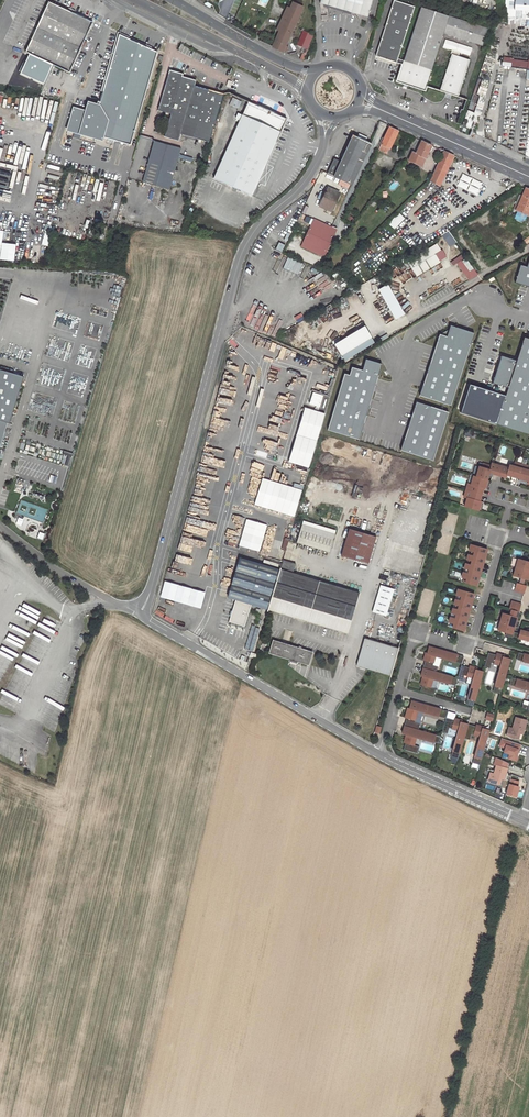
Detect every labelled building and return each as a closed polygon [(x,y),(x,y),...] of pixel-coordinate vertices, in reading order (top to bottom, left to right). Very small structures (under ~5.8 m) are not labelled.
[(368,15),(372,0),(319,0),(318,1),(368,15)] [(415,7),(394,0),(376,56),(397,62),(415,7)] [(514,9),(528,10),(528,0),(515,0),(514,9)] [(49,2),(26,52),(30,54),(21,73),(44,84),(53,64),(71,72),(94,22),(49,2)] [(287,7),(277,30),(280,32),(273,47),(283,52),(302,8),(293,3),(290,9),(287,7)] [(443,32),(447,16),(421,8),(404,61),(398,80),(425,89),(433,64),(443,32)] [(447,16),(443,32),(481,45),(487,29),(481,27),(447,16)] [(301,30),(296,46),(307,50),(313,35),(301,30)] [(120,36),(100,105),(88,113),(76,109),(69,129),(103,140),(104,137),(132,146),(158,54),(120,36)] [(458,95),(471,56),(452,50),(439,89),(458,95)] [(527,69),(528,63),(512,60),(511,67),(527,69)] [(180,134),(208,143),(222,95),(193,86),(194,81),(181,77),(182,74),(169,70),(158,110),(170,114),(164,137),(178,141),(180,134)] [(286,118),(249,102),(243,115),(239,113),(236,118),(240,120),(215,178),(252,194),(286,118)] [(88,113),(100,105),(92,103),(88,113)] [(469,128),(475,107),(469,105),(463,125),(469,128)] [(399,131),(390,126),(381,144),(390,148),(391,148),(399,131)] [(371,144),(354,136),(341,162),(335,159),(328,174),(352,185),(371,144)] [(154,141),(143,182),(169,190),(179,154),(181,149),(167,145),(154,141)] [(432,145),(422,141),(416,154),(425,158),(432,145)] [(390,148),(381,144),(379,149),(387,153),(390,148)] [(446,151),(432,181),(440,185),(454,154),(446,151)] [(422,166),(425,158),(416,154),(412,152),(408,160),(422,166)] [(458,186),(478,194),(483,181),(463,174),(458,186)] [(324,186),(318,183),(311,199),(316,202),(324,186)] [(339,193),(329,188),(319,206),(329,211),(339,193)] [(526,188),(525,189),(522,196),(516,211),(528,215),(528,213),(528,190),(526,188)] [(514,210),(516,211),(522,196),(520,195),(517,202),(515,202),(514,204),(516,205),(514,210)] [(395,229),(405,218),(400,213),(390,225),(395,229)] [(333,226),(313,218),(301,247),(323,256),(335,227),(333,226)] [(14,261),(16,244),(2,243),(4,231),(0,230),(0,259),(14,261)] [(448,231),(441,235),(449,247),(457,243),(448,231)] [(446,257),(437,243),(408,262),(417,275),(446,257)] [(462,254),(451,262),(454,266),(457,263),(465,257),(462,254)] [(300,274),(304,263),(289,257),(284,268),(300,274)] [(477,274),(465,257),(457,263),(469,279),(477,274)] [(528,267),(521,265),(515,282),(528,286),(528,262),(528,267)] [(388,284),(380,289),(397,318),(405,314),(388,284)] [(363,326),(334,344),(343,359),(373,341),(363,326)] [(440,334),(420,395),(451,406),(475,333),(451,326),(448,336),(440,334)] [(528,434),(528,339),(524,337),(517,360),(501,355),(492,383),(508,388),(496,424),(528,435),(528,434)] [(345,374),(328,430),(360,440),(382,365),(366,360),(363,371),(353,368),(350,375),(345,374)] [(0,373),(0,452),(9,423),(11,424),(25,377),(1,370),(0,373)] [(313,391),(309,403),(321,407),(325,395),(313,391)] [(418,402),(403,451),(435,461),(450,412),(418,402)] [(306,408),(298,435),(317,441),(320,433),(326,414),(306,408)] [(271,414),(270,422),(282,424),(283,415),(271,414)] [(317,441),(298,435),(290,462),(310,468),(317,441)] [(508,468),(500,465),(498,475),(506,477),(507,475),(517,478),(522,464),(515,462),(514,466),(509,465),(508,468)] [(479,466),(476,477),(487,480),(489,473),(498,475),(500,465),(491,463),(491,466),(483,463),(482,467),(479,466)] [(522,464),(517,478),(528,481),(527,484),(528,484),(528,470),(527,470),(528,466),(522,464)] [(467,483),(466,490),(481,495),(483,488),(487,489),(490,481),(487,480),(476,477),(473,476),(471,484),(467,483)] [(302,490),(264,479),(256,504),(294,516),(302,490)] [(467,498),(464,506),(481,511),(483,502),(480,501),(481,495),(466,490),(464,497),(467,498)] [(267,525),(247,520),(239,545),(259,551),(267,525)] [(304,521),(303,524),(335,533),(336,530),(304,521)] [(335,533),(303,524),(298,542),(330,551),(335,533)] [(377,535),(350,527),(342,554),(369,562),(377,535)] [(485,560),(487,550),(471,545),(469,551),(474,553),(473,556),(485,560)] [(473,556),(468,555),(467,560),(472,561),(471,565),(482,569),(485,560),(473,556)] [(281,568),(241,556),(229,596),(269,608),(281,568)] [(293,572),(296,563),(284,559),(281,568),(269,608),(348,632),(360,592),(293,572)] [(515,567),(528,571),(528,562),(518,559),(515,567)] [(471,565),(466,564),(464,569),(469,570),(468,574),(479,578),(482,569),(471,565)] [(528,575),(528,571),(515,567),(513,576),(520,578),(519,584),(517,583),(516,584),(514,591),(519,592),(521,584),(524,585),(526,579),(528,580),(528,575)] [(468,574),(463,573),(461,578),(466,579),(465,583),(477,587),(479,578),(468,574)] [(205,593),(165,582),(161,597),(200,608),(205,593)] [(386,617),(395,590),(381,586),(373,613),(386,617)] [(474,595),(458,590),(456,596),(461,597),(460,601),(471,605),(474,595)] [(460,601),(455,600),(453,605),(458,606),(457,610),(469,613),(471,605),(460,601)] [(516,602),(511,601),(509,609),(511,609),(510,615),(502,613),(500,621),(514,626),(517,617),(515,617),(516,611),(514,610),(516,602)] [(240,608),(226,604),(223,617),(236,621),(237,617),(240,608)] [(247,610),(240,608),(237,617),(244,619),(247,611),(247,610)] [(457,610),(452,609),(451,614),(456,615),(455,619),(466,622),(469,613),(457,610)] [(253,613),(247,611),(244,619),(251,621),(253,613)] [(455,619),(450,618),(448,623),(453,624),(452,628),(463,631),(466,622),(455,619)] [(514,626),(500,621),(497,630),(506,632),(505,636),(513,638),(513,636),(514,632),(513,632),(514,626)] [(514,632),(513,636),(528,641),(528,632),(520,630),(519,633),(514,632)] [(399,648),(365,638),(357,666),(391,676),(399,648)] [(313,652),(272,639),(268,652),(309,665),(313,652)] [(435,656),(461,664),(464,656),(429,646),(427,653),(425,660),(423,668),(436,672),(437,670),(432,668),(433,664),(435,656)] [(242,649),(235,647),(231,658),(238,661),(242,649)] [(519,652),(517,660),(528,663),(528,655),(519,652)] [(501,665),(493,691),(500,694),(510,659),(504,657),(496,655),(488,653),(484,667),(487,667),(489,662),(491,663),(501,665)] [(443,665),(442,671),(456,675),(457,669),(443,665)] [(473,678),(466,704),(473,706),(483,671),(477,670),(469,668),(461,665),(457,678),(457,679),(460,680),(461,674),(464,675),(473,678)] [(422,685),(420,691),(434,695),(435,692),(429,691),(430,687),(433,679),(455,685),(457,679),(457,678),(436,672),(423,668),(421,675),(423,676),(424,677),(422,685)] [(512,677),(510,685),(528,690),(528,682),(512,677)] [(446,718),(448,711),(411,701),(409,708),(407,718),(404,726),(418,730),(419,727),(413,726),(414,722),(418,710),(446,718)] [(494,715),(488,713),(486,719),(492,721),(494,715)] [(527,720),(516,717),(513,728),(512,730),(508,729),(506,735),(510,738),(511,737),(514,738),(514,739),(516,739),(516,738),(517,733),(520,733),(523,734),(527,720)] [(458,730),(451,756),(458,758),(464,738),(465,732),(468,724),(462,722),(454,720),(446,718),(442,732),(445,732),(446,727),(449,728),(458,730)] [(465,732),(464,738),(466,739),(468,733),(471,734),(480,736),(472,763),(479,765),(489,730),(483,728),(476,726),(468,724),(465,732)] [(418,730),(404,726),(402,733),(406,734),(408,735),(405,743),(404,749),(417,753),(418,751),(413,749),(414,745),(416,737),(439,744),(441,736),(418,730)] [(521,745),(502,739),(500,746),(506,748),(504,753),(510,755),(509,759),(517,761),(518,757),(517,757),(516,756),(518,750),(519,750),(521,745)] [(493,765),(496,766),(506,769),(508,763),(496,758),(493,765)] [(506,769),(496,766),(494,774),(493,776),(489,775),(488,781),(492,784),(493,783),(495,784),(496,785),(498,785),(498,784),(499,779),(502,779),(505,780),(508,769),(506,769)] [(519,781),(510,779),(505,794),(514,797),(519,781)]
